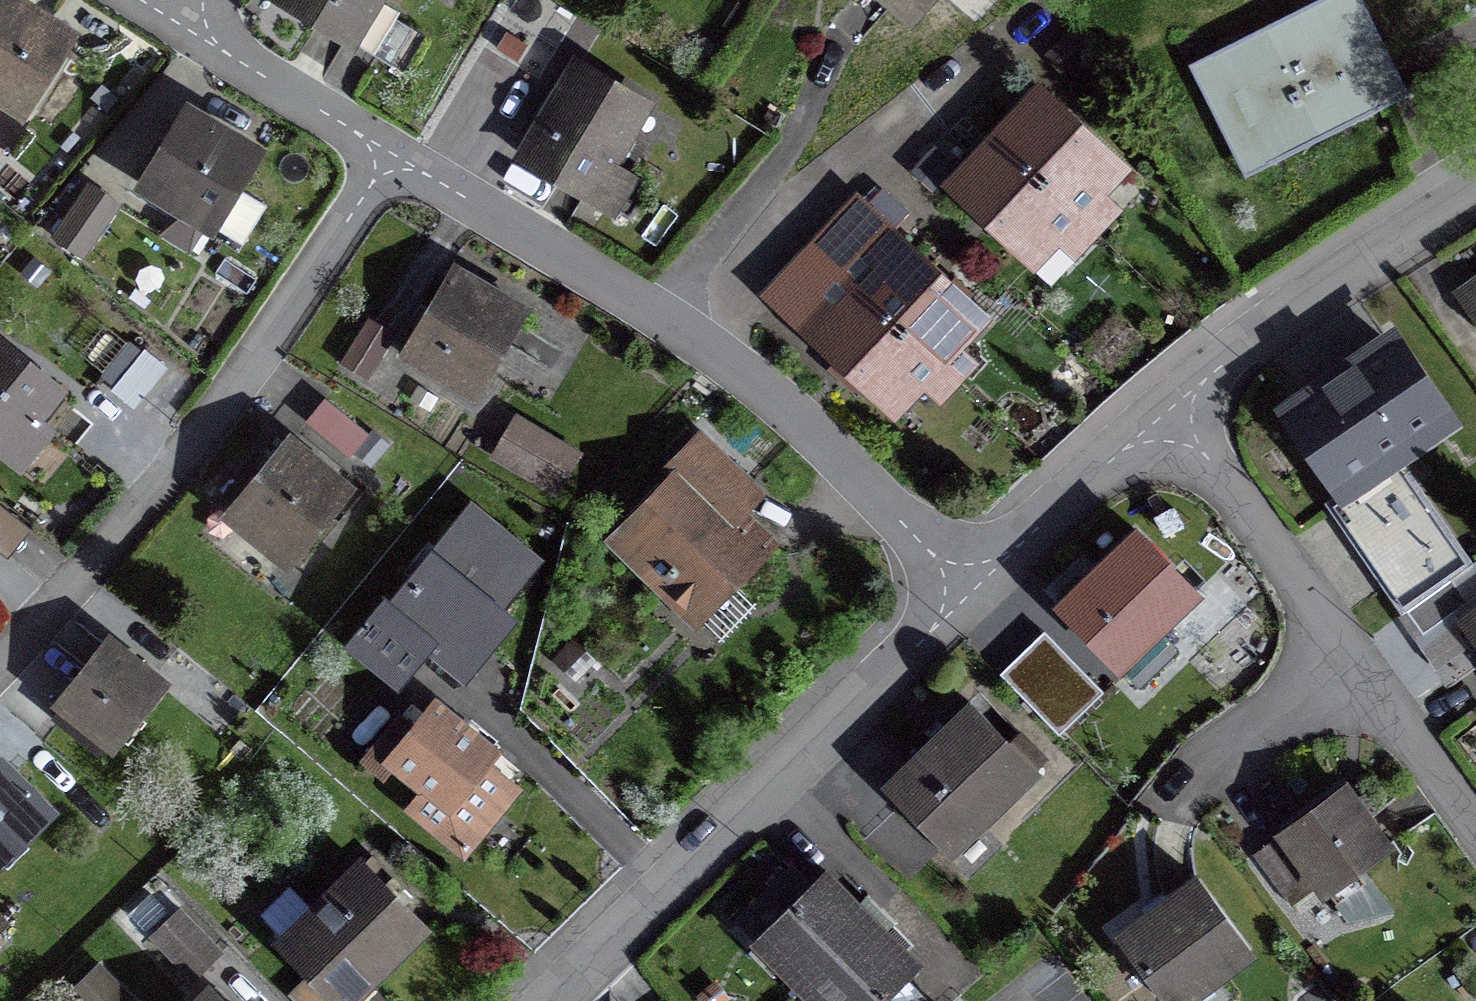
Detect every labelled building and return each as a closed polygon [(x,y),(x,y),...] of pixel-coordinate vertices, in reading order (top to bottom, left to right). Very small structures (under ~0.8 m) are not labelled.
[(67,41),(3,0),(0,0),(0,99),(21,112),(67,41)] [(348,44),(375,0),(276,0),(348,44)] [(906,23),(926,0),(879,0),(906,23)] [(1331,0),(1316,0),(1216,50),(1270,159),(1383,103),(1369,75),(1331,0)] [(641,106),(576,67),(521,160),(585,199),(641,106)] [(1035,97),(993,142),(951,186),(993,226),(1032,262),(1074,218),(1115,174),(1077,138),(1035,97)] [(209,229),(253,156),(184,114),(140,187),(209,229)] [(53,239),(78,257),(112,207),(87,190),(53,239)] [(975,322),(933,282),(862,216),(845,235),(802,281),(779,305),(852,374),(892,411),(975,322)] [(470,399),(521,312),(452,271),(401,358),(470,399)] [(363,381),(391,337),(366,321),(338,366),(363,381)] [(69,386),(30,349),(0,328),(0,452),(21,470),(57,425),(46,414),(69,386)] [(129,340),(102,371),(134,406),(169,364),(129,340)] [(1436,417),(1388,347),(1289,414),(1337,485),(1436,417)] [(365,436),(322,402),(304,424),(347,458),(365,436)] [(552,493),(574,458),(538,436),(517,472),(552,493)] [(667,468),(678,478),(615,542),(688,614),(722,579),(728,585),(764,548),(726,511),(748,489),(696,438),(667,468)] [(285,563),(343,493),(285,445),(227,516),(285,563)] [(1452,551),(1388,465),(1330,507),(1391,596),(1452,551)] [(0,500),(0,548),(8,555),(32,526),(0,500)] [(427,642),(462,669),(500,623),(476,604),(517,554),(467,514),(389,610),(427,642)] [(1196,598),(1132,532),(1053,608),(1117,674),(1119,673),(1137,691),(1175,654),(1157,635),(1196,598)] [(1464,604),(1448,582),(1404,613),(1420,636),(1464,604)] [(396,680),(427,642),(389,610),(381,604),(349,643),(396,680)] [(1456,623),(1475,650),(1475,608),(1456,623)] [(1047,631),(1002,674),(1044,718),(1089,675),(1047,631)] [(128,665),(106,647),(59,705),(69,713),(62,723),(72,731),(69,734),(96,755),(106,743),(109,745),(156,688),(148,681),(157,669),(137,654),(128,665)] [(1003,806),(1035,775),(967,706),(885,786),(885,785),(880,790),(964,876),(996,845),(970,818),(993,796),(1003,806)] [(516,791),(483,764),(491,755),(432,707),(412,731),(397,719),(360,763),(380,779),(390,766),(421,791),(405,811),(460,857),(516,791)] [(42,816),(0,773),(0,857),(42,816)] [(1362,799),(1351,807),(1340,791),(1250,857),(1288,908),(1310,892),(1293,869),(1300,864),(1323,896),(1325,894),(1345,922),(1387,911),(1358,870),(1384,851),(1362,821),(1372,814),(1362,799)] [(332,1000),(345,1000),(418,929),(359,868),(310,915),(290,894),(282,894),(261,913),(261,922),(282,943),(278,946),(332,1000)] [(766,931),(752,945),(798,991),(808,1000),(919,1000),(900,982),(914,968),(877,931),(868,921),(858,911),(822,874),(808,889),(787,868),(745,909),(766,931)] [(1246,953),(1195,884),(1168,904),(1165,900),(1142,917),(1145,921),(1118,941),(1162,1000),(1181,1000),(1246,953)] [(219,955),(177,911),(147,939),(190,983),(219,955)] [(73,1000),(103,1000),(114,990),(94,969),(67,995),(73,1000)] [(291,1000),(329,1000),(308,978),(287,997),(291,1000)]
